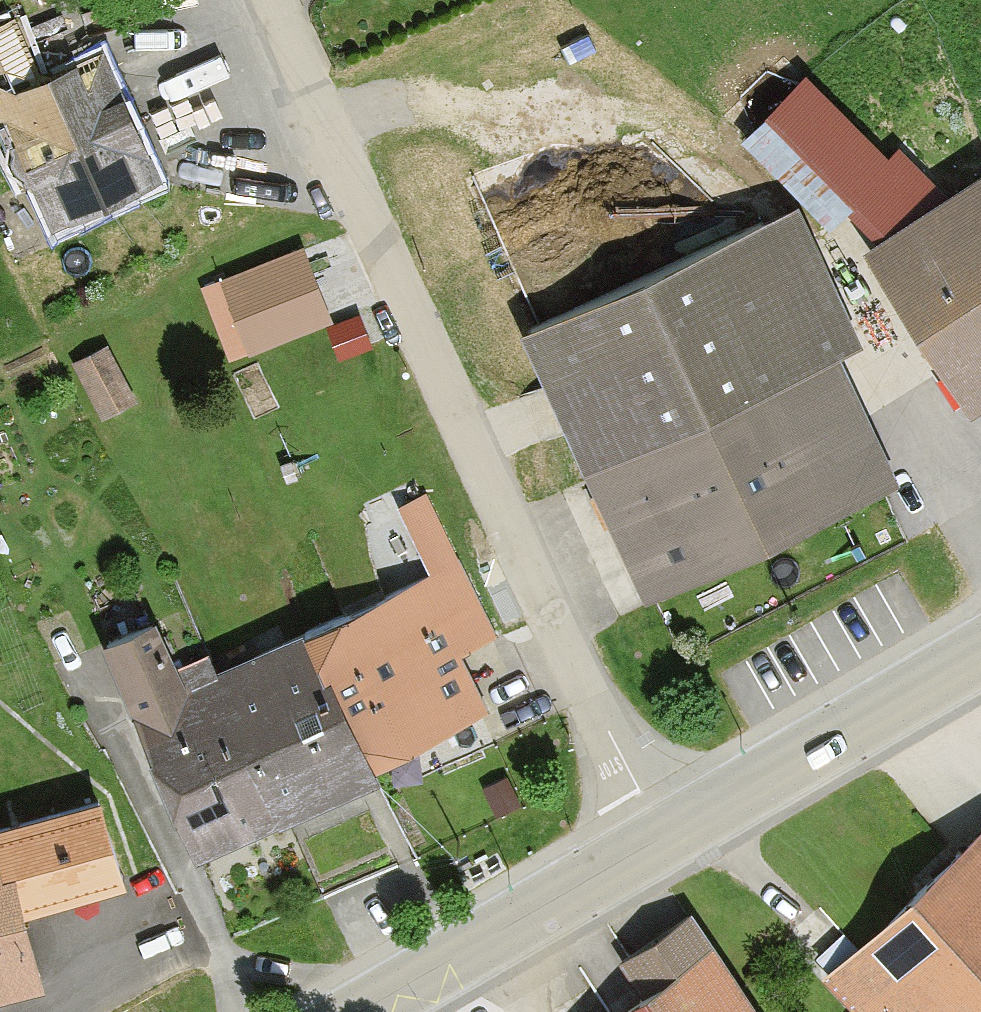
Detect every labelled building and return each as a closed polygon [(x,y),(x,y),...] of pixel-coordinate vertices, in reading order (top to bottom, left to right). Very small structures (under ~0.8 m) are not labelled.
[(99,60),(41,86),(13,23),(0,29),(0,115),(9,110),(24,143),(13,148),(15,153),(12,160),(19,174),(25,177),(28,182),(38,177),(57,218),(62,215),(74,220),(98,209),(102,198),(151,176),(132,135),(135,133),(120,100),(117,101),(99,60)] [(804,80),(747,140),(832,222),(846,207),(886,246),(955,201),(900,149),(888,161),(804,80)] [(886,246),(945,338),(933,346),(947,367),(958,360),(980,394),(980,184),(955,201),(886,246)] [(530,327),(596,473),(722,416),(830,368),(763,222),(530,327)] [(300,249),(204,287),(228,348),(248,340),(250,348),(327,317),(300,249)] [(106,346),(76,362),(104,415),(134,400),(106,346)] [(722,416),(775,532),(882,483),(830,368),(722,416)] [(722,416),(596,473),(649,588),(775,532),(722,416)] [(308,633),(367,759),(479,707),(453,653),(491,635),(426,495),(403,506),(435,574),(308,633)] [(151,623),(109,641),(136,711),(197,850),(284,809),(218,675),(186,691),(151,623)] [(308,633),(218,675),(284,809),(371,768),(367,759),(308,633)] [(102,804),(1,828),(20,905),(120,880),(102,804)] [(38,977),(20,905),(1,828),(0,829),(0,986),(38,977)] [(926,896),(980,952),(980,842),(926,896)] [(926,896),(866,954),(854,942),(834,961),(872,1001),(861,1011),(980,1011),(980,952),(926,896)] [(698,920),(632,961),(648,986),(606,1011),(755,1011),(698,920)]
